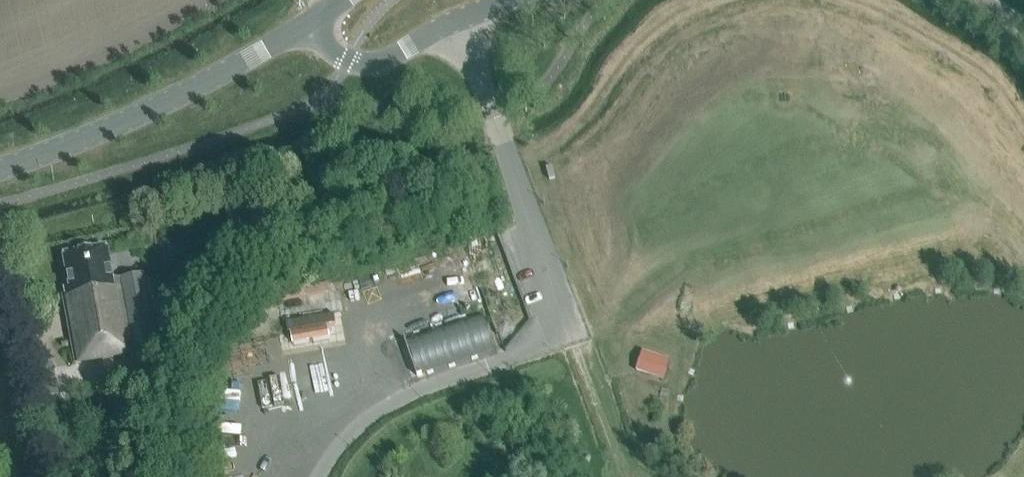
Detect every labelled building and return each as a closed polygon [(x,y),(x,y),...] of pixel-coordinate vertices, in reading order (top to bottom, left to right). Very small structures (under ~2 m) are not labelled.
[(66,295),(62,296),(76,365),(158,349),(144,274),(113,280),(107,249),(92,252),(92,249),(80,251),(80,254),(63,257),(69,288),(64,289),(66,295)] [(55,321),(65,319),(62,297),(52,298),(55,321)] [(328,326),(290,333),(292,343),(329,337),(328,326)] [(636,371),(649,375),(656,355),(642,350),(636,371)]
